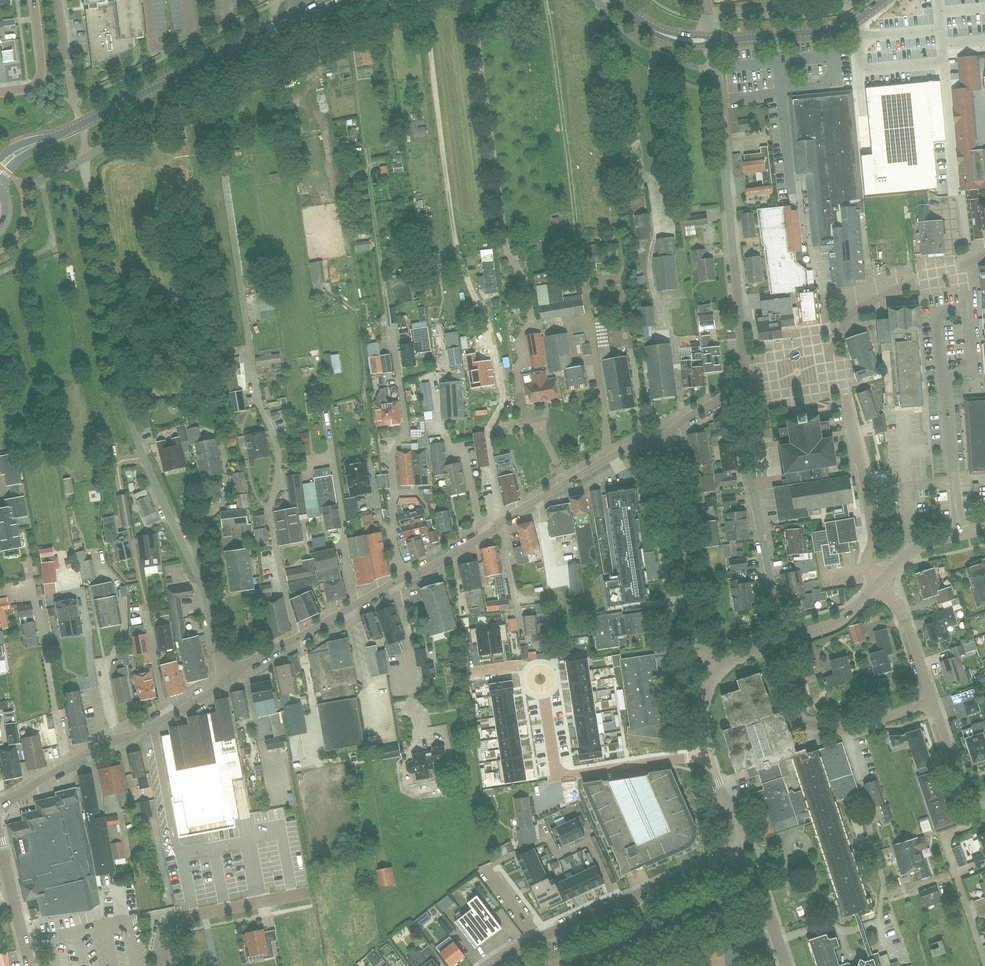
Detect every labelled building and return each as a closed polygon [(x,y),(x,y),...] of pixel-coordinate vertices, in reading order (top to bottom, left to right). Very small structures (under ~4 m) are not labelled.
[(83,6),(87,5),(88,10),(85,10),(92,68),(133,48),(132,39),(142,37),(138,0),(82,0),(83,6)] [(1,46),(4,63),(17,61),(14,40),(5,41),(3,27),(2,21),(0,21),(0,46),(1,46)] [(984,188),(984,57),(960,59),(963,90),(954,91),(963,190),(984,188)] [(872,155),(861,156),(865,196),(938,189),(934,143),(946,141),(942,102),(932,103),(930,104),(929,98),(929,90),(879,95),(879,87),(866,88),(872,155)] [(814,231),(815,246),(821,245),(822,252),(830,251),(833,282),(838,281),(839,287),(857,285),(856,280),(864,279),(858,213),(863,213),(851,92),(791,98),(798,175),(808,174),(809,184),(811,184),(813,201),(811,202),(812,212),(814,212),(816,231),(814,231)] [(748,120),(738,121),(739,129),(749,128),(748,120)] [(189,156),(186,139),(173,141),(175,157),(189,156)] [(397,164),(394,164),(394,172),(403,172),(403,163),(402,163),(401,154),(399,155),(395,155),(395,159),(397,159),(397,164)] [(748,174),(770,173),(770,163),(748,164),(748,174)] [(752,198),(778,195),(777,187),(751,190),(752,198)] [(983,239),(979,200),(977,189),(969,190),(975,240),(983,239)] [(921,234),(917,234),(917,241),(921,241),(922,256),(934,255),(931,222),(930,222),(928,206),(928,204),(918,205),(918,206),(921,234)] [(789,292),(790,298),(792,298),(795,321),(800,321),(800,325),(820,323),(817,289),(809,289),(807,269),(796,261),(795,251),(802,251),(798,211),(792,211),(791,211),(791,206),(757,209),(762,245),(764,245),(771,294),(789,292)] [(753,213),(742,214),(744,238),(756,237),(753,213)] [(706,214),(683,217),(684,226),(707,223),(706,214)] [(946,234),(945,221),(931,222),(934,255),(945,254),(943,234),(946,234)] [(657,239),(659,258),(654,258),(658,292),(678,289),(674,256),(677,255),(674,237),(657,239)] [(704,249),(692,251),(693,262),(698,261),(700,281),(714,279),(713,264),(711,264),(710,259),(705,259),(704,249)] [(760,256),(746,258),(749,283),(763,281),(760,256)] [(551,300),(549,285),(547,273),(540,274),(535,274),(534,274),(536,286),(539,306),(541,320),(585,313),(582,294),(563,298),(551,300)] [(927,287),(930,299),(944,296),(941,284),(927,287)] [(275,310),(272,293),(272,291),(256,294),(259,312),(260,320),(276,318),(275,310)] [(792,298),(790,298),(789,298),(789,299),(762,302),(764,314),(757,315),(760,341),(783,338),(781,327),(795,325),(795,321),(792,298)] [(710,305),(699,306),(700,313),(711,311),(710,305)] [(611,306),(601,311),(604,315),(613,310),(611,306)] [(890,319),(877,320),(879,344),(881,344),(886,408),(902,406),(902,408),(924,406),(918,341),(917,341),(917,330),(919,330),(921,330),(919,306),(917,306),(889,308),(890,319)] [(653,307),(640,308),(641,327),(655,326),(653,307)] [(700,329),(716,327),(714,314),(698,316),(700,329)] [(594,318),(597,341),(600,362),(602,362),(610,412),(635,408),(627,357),(611,360),(605,317),(594,318)] [(412,323),(413,330),(411,331),(413,344),(400,346),(403,367),(416,365),(414,354),(431,352),(427,321),(412,323)] [(447,350),(449,366),(463,363),(461,348),(457,331),(445,333),(448,350),(447,350)] [(541,333),(526,335),(528,350),(531,367),(534,366),(535,372),(530,373),(532,382),(523,384),(526,397),(529,396),(530,403),(539,401),(540,403),(560,400),(556,379),(556,377),(548,379),(546,370),(544,371),(543,365),(547,364),(544,347),(541,333)] [(545,337),(551,372),(552,373),(564,371),(568,391),(587,388),(583,367),(572,368),(566,333),(545,337)] [(867,333),(846,340),(853,359),(854,365),(853,366),(857,380),(880,372),(874,353),(867,333)] [(590,343),(585,344),(584,334),(574,335),(575,345),(577,345),(578,354),(583,353),(584,356),(591,355),(590,343)] [(710,336),(702,337),(707,373),(722,371),(719,347),(711,348),(710,336)] [(643,348),(645,348),(652,399),(664,397),(677,396),(670,345),(658,346),(653,347),(652,337),(642,338),(643,348)] [(691,343),(691,351),(701,350),(700,343),(691,343)] [(330,353),(324,354),(327,374),(334,374),(330,353)] [(259,357),(261,365),(281,362),(280,354),(259,357)] [(392,367),(390,354),(381,355),(382,368),(392,367)] [(475,354),(467,355),(472,388),(493,385),(490,361),(476,363),(475,354)] [(227,376),(231,376),(241,375),(239,356),(225,358),(227,376)] [(682,358),(681,358),(683,388),(694,387),(692,368),(692,364),(691,357),(682,358)] [(463,364),(452,366),(454,379),(465,378),(463,364)] [(698,367),(692,368),(694,387),(705,386),(703,365),(698,365),(698,367)] [(451,383),(453,419),(464,418),(462,381),(451,383)] [(434,404),(433,404),(432,394),(430,382),(420,384),(421,396),(422,396),(423,400),(424,400),(424,405),(423,405),(424,412),(435,410),(434,404)] [(442,419),(453,419),(451,383),(440,384),(442,419)] [(377,402),(374,402),(377,427),(401,423),(399,402),(389,403),(389,400),(387,401),(385,388),(381,389),(380,391),(380,392),(376,397),(377,402)] [(233,413),(236,412),(246,410),(243,390),(229,393),(233,413)] [(870,390),(857,395),(866,420),(872,418),(875,417),(876,421),(874,422),(875,426),(874,427),(877,434),(886,432),(886,431),(886,427),(883,414),(880,415),(870,390)] [(269,408),(282,406),(281,404),(287,403),(286,397),(267,401),(268,404),(269,408)] [(319,413),(318,408),(317,403),(310,404),(311,414),(319,413)] [(966,405),(968,439),(984,438),(984,404),(966,405)] [(277,411),(271,413),(273,421),(279,419),(278,412),(277,411)] [(727,412),(714,419),(715,423),(710,423),(711,436),(731,434),(731,430),(733,429),(731,414),(727,412)] [(242,424),(240,413),(233,414),(235,425),(242,424)] [(842,504),(844,513),(848,512),(847,503),(854,502),(849,476),(830,479),(828,467),(837,465),(833,437),(831,437),(829,421),(820,422),(819,415),(807,417),(807,414),(798,415),(798,418),(787,420),(788,427),(779,429),(782,445),(780,445),(784,473),(785,473),(787,485),(774,488),(779,521),(809,516),(808,510),(842,504)] [(418,417),(419,424),(420,430),(410,430),(411,438),(417,438),(418,451),(412,451),(416,485),(429,484),(426,451),(430,451),(424,417),(418,417)] [(174,447),(170,447),(167,448),(165,440),(157,442),(164,472),(175,469),(187,466),(181,443),(188,441),(184,425),(176,427),(179,437),(172,439),(174,447)] [(187,429),(188,436),(199,434),(198,427),(187,429)] [(245,436),(251,460),(270,456),(264,431),(245,436)] [(484,432),(478,433),(474,434),(479,467),(489,466),(484,432)] [(711,464),(706,432),(688,434),(693,466),(702,464),(704,475),(702,476),(704,492),(716,490),(714,474),(712,464),(711,464)] [(442,442),(441,443),(440,437),(430,438),(431,445),(430,445),(434,477),(445,475),(447,487),(443,488),(442,490),(442,493),(444,495),(448,494),(449,496),(453,495),(447,466),(442,442)] [(305,446),(316,444),(315,438),(304,440),(305,446)] [(968,439),(971,474),(984,473),(984,438),(968,439)] [(200,443),(195,444),(201,477),(223,473),(217,440),(202,442),(200,443)] [(734,443),(720,445),(724,471),(737,469),(734,443)] [(416,485),(412,451),(398,451),(402,485),(416,485)] [(9,486),(18,484),(21,484),(16,453),(0,456),(0,471),(1,475),(4,474),(7,486),(9,486)] [(504,506),(520,498),(510,454),(493,457),(504,506)] [(366,462),(345,466),(351,496),(372,492),(366,462)] [(447,466),(453,495),(467,492),(461,463),(447,466)] [(236,492),(246,490),(243,472),(232,474),(236,492)] [(725,478),(725,473),(716,474),(717,486),(737,483),(737,476),(725,478)] [(301,474),(287,476),(288,483),(287,483),(288,492),(289,492),(290,494),(289,494),(290,505),(305,502),(301,474)] [(389,474),(382,475),(384,488),(391,488),(389,474)] [(303,484),(306,500),(308,518),(325,516),(327,530),(340,528),(338,521),(340,520),(338,512),(336,506),(331,475),(314,478),(315,482),(303,484)] [(73,493),(71,484),(64,486),(66,494),(73,493)] [(607,489),(620,576),(604,578),(608,604),(650,597),(636,507),(641,506),(639,498),(633,499),(631,485),(607,489)] [(614,572),(601,490),(591,491),(604,574),(614,572)] [(2,550),(21,546),(15,515),(27,513),(23,492),(6,495),(9,506),(0,508),(0,539),(2,550)] [(247,493),(245,493),(236,495),(238,505),(239,510),(247,509),(250,508),(247,493)] [(584,494),(570,498),(574,516),(573,517),(576,532),(581,565),(597,563),(593,533),(591,526),(589,513),(584,494)] [(428,503),(436,503),(435,495),(424,496),(424,499),(428,503)] [(148,496),(136,501),(144,517),(155,511),(148,496)] [(747,524),(746,511),(732,513),(731,505),(736,504),(736,497),(723,498),(724,506),(725,514),(726,526),(747,524)] [(443,501),(445,512),(436,514),(439,532),(453,529),(450,511),(453,511),(451,501),(443,501)] [(550,507),(546,511),(550,529),(549,529),(550,535),(551,535),(552,537),(556,536),(556,539),(564,537),(564,535),(575,532),(569,503),(550,507)] [(285,509),(291,544),(302,542),(296,508),(285,509)] [(247,509),(239,510),(221,512),(223,528),(223,537),(233,536),(232,527),(242,525),(243,533),(253,531),(251,524),(249,524),(247,509)] [(281,546),(291,544),(285,509),(274,510),(281,546)] [(423,509),(399,515),(403,529),(426,523),(423,509)] [(252,512),(254,528),(262,526),(262,525),(265,523),(265,519),(264,511),(252,512)] [(849,542),(858,541),(855,517),(849,518),(848,512),(844,513),(834,514),(835,521),(825,522),(828,544),(822,545),(825,566),(841,563),(839,553),(851,552),(849,542)] [(121,517),(123,528),(131,527),(129,515),(121,517)] [(377,526),(376,516),(368,517),(368,526),(377,526)] [(716,521),(700,523),(703,547),(719,545),(716,521)] [(428,523),(426,523),(428,533),(431,544),(439,541),(436,530),(433,531),(431,522),(428,523)] [(533,522),(518,526),(523,546),(513,548),(518,565),(528,562),(526,555),(540,551),(533,522)] [(128,534),(119,537),(117,537),(113,523),(102,526),(107,543),(113,541),(118,561),(125,558),(133,556),(128,534)] [(426,523),(403,529),(405,539),(406,538),(419,535),(428,533),(426,523)] [(727,532),(728,540),(749,538),(747,524),(726,526),(722,527),(722,533),(727,532)] [(264,547),(262,528),(254,529),(256,548),(264,547)] [(790,530),(786,530),(787,542),(788,554),(799,553),(799,556),(800,560),(812,558),(811,552),(813,552),(812,550),(808,550),(807,540),(806,539),(802,539),(801,529),(800,529),(795,530),(790,530)] [(390,575),(381,532),(374,534),(382,577),(390,575)] [(161,564),(157,534),(137,536),(142,567),(161,564)] [(375,579),(382,577),(374,534),(367,536),(375,579)] [(374,581),(374,579),(369,554),(366,544),(365,535),(357,537),(348,539),(351,558),(353,558),(359,585),(367,583),(374,581)] [(419,535),(406,538),(412,561),(425,555),(421,537),(420,537),(419,535)] [(328,551),(326,544),(313,546),(315,553),(318,570),(316,570),(318,581),(325,580),(329,601),(338,599),(346,597),(340,566),(339,566),(335,549),(328,551)] [(486,576),(491,575),(494,574),(496,582),(504,580),(497,546),(481,550),(486,576)] [(249,548),(225,552),(229,576),(230,587),(231,591),(254,588),(249,548)] [(42,584),(43,584),(44,594),(56,592),(56,583),(56,582),(55,570),(59,569),(57,556),(40,558),(42,584)] [(980,559),(979,561),(977,560),(971,562),(972,565),(967,567),(974,590),(973,590),(978,606),(984,604),(984,557),(980,559)] [(304,567),(298,568),(300,579),(313,577),(317,576),(314,558),(302,560),(304,567)] [(746,559),(731,560),(732,569),(747,568),(747,566),(746,559)] [(781,574),(784,588),(803,584),(800,574),(808,572),(807,568),(814,566),(813,560),(805,561),(805,560),(795,563),(797,571),(781,574)] [(470,616),(480,614),(487,613),(482,588),(483,588),(477,561),(460,565),(469,609),(470,616)] [(581,563),(569,564),(571,594),(584,593),(581,563)] [(959,595),(953,596),(950,587),(941,590),(933,568),(917,574),(922,590),(921,591),(924,599),(935,595),(938,604),(951,600),(953,605),(954,609),(962,606),(961,603),(959,595)] [(92,571),(81,573),(83,580),(94,577),(92,571)] [(309,585),(306,579),(288,583),(292,591),(291,591),(294,598),(290,600),(298,622),(321,611),(309,585)] [(754,582),(743,584),(742,579),(731,581),(733,592),(734,592),(736,611),(751,609),(750,601),(757,601),(754,582)] [(498,595),(506,593),(504,580),(496,582),(498,595)] [(445,637),(443,631),(457,627),(444,582),(444,581),(442,582),(442,583),(422,588),(421,588),(432,627),(428,628),(430,635),(433,634),(435,641),(445,637)] [(122,623),(114,585),(111,582),(102,584),(91,586),(100,628),(111,626),(122,623)] [(805,595),(803,584),(784,588),(785,590),(787,589),(790,601),(794,600),(802,598),(804,610),(815,607),(814,600),(813,593),(805,595)] [(208,677),(203,657),(199,642),(198,636),(188,639),(186,639),(182,616),(179,598),(192,596),(190,585),(175,588),(167,589),(170,610),(173,633),(175,641),(175,642),(177,641),(187,682),(197,679),(207,677),(208,677)] [(271,585),(261,586),(271,633),(289,630),(283,596),(272,598),(271,591),(272,591),(271,585)] [(827,599),(826,592),(825,592),(822,593),(821,593),(820,588),(814,590),(816,602),(827,599)] [(71,597),(65,598),(63,599),(64,601),(56,603),(58,619),(58,620),(59,625),(62,637),(72,635),(72,637),(80,635),(80,633),(82,633),(81,628),(83,628),(81,615),(79,615),(76,599),(72,600),(71,597)] [(488,612),(511,609),(509,599),(487,602),(488,612)] [(1,624),(7,623),(4,610),(9,609),(8,602),(0,603),(0,619),(1,624)] [(12,609),(17,608),(19,618),(21,625),(21,624),(25,647),(39,644),(35,622),(33,615),(34,615),(31,604),(17,606),(17,604),(11,606),(12,609)] [(377,612),(388,644),(386,644),(385,650),(378,651),(377,645),(366,647),(372,677),(380,675),(389,673),(386,658),(403,652),(399,641),(406,638),(395,606),(377,612)] [(928,625),(934,643),(948,638),(945,627),(956,623),(951,608),(939,613),(941,620),(928,625)] [(369,639),(375,637),(376,639),(384,637),(376,611),(361,616),(369,639)] [(597,650),(620,646),(618,636),(653,631),(650,611),(623,615),(623,612),(597,616),(598,627),(594,628),(597,650)] [(540,640),(537,615),(524,617),(526,634),(532,634),(533,640),(540,640)] [(171,641),(169,633),(168,624),(154,627),(159,651),(172,648),(171,641)] [(499,626),(488,628),(492,653),(495,652),(496,654),(502,653),(502,652),(503,651),(502,641),(508,640),(506,624),(499,625),(499,626)] [(857,642),(866,642),(865,631),(859,631),(859,627),(856,628),(857,642)] [(477,628),(470,629),(472,643),(478,642),(480,655),(482,654),(482,656),(488,655),(488,653),(492,653),(488,628),(477,629),(477,628)] [(894,653),(887,629),(875,632),(880,651),(870,654),(876,674),(892,670),(888,654),(894,653)] [(542,632),(543,641),(554,639),(553,631),(542,632)] [(357,684),(350,639),(346,632),(309,653),(316,692),(325,691),(327,702),(319,704),(327,751),(365,744),(357,698),(356,698),(354,685),(357,684)] [(149,652),(146,633),(130,636),(133,655),(149,652)] [(962,645),(950,649),(953,657),(941,662),(946,675),(945,676),(949,686),(967,680),(959,656),(965,654),(962,645)] [(422,665),(424,679),(436,677),(433,663),(428,664),(425,648),(415,650),(417,666),(422,665)] [(275,667),(281,695),(298,691),(294,673),(302,671),(298,653),(289,659),(290,664),(275,667)] [(663,722),(664,722),(658,681),(656,682),(653,659),(655,659),(654,654),(621,659),(621,654),(612,655),(614,667),(621,666),(626,696),(624,697),(623,687),(617,688),(620,707),(626,706),(625,698),(626,698),(631,726),(628,726),(627,734),(662,738),(665,738),(668,736),(670,733),(670,730),(669,727),(666,725),(663,724),(663,722)] [(853,680),(847,656),(831,660),(835,675),(824,678),(827,687),(853,680)] [(587,660),(567,663),(569,674),(589,670),(587,660)] [(815,674),(813,667),(817,666),(816,660),(802,664),(804,669),(800,670),(802,678),(815,674)] [(174,684),(176,693),(184,691),(176,661),(167,663),(171,677),(172,676),(173,679),(172,680),(173,685),(174,684)] [(171,677),(167,663),(160,665),(169,695),(176,693),(174,684),(173,685),(172,680),(173,679),(172,676),(171,677)] [(128,676),(126,668),(126,667),(120,669),(117,669),(118,675),(117,676),(118,679),(112,680),(117,704),(124,702),(131,701),(126,677),(128,676)] [(589,670),(569,674),(570,684),(591,681),(595,680),(593,669),(589,670)] [(756,766),(797,751),(783,711),(774,714),(761,672),(737,680),(740,689),(722,695),(732,727),(723,730),(737,772),(756,766)] [(150,673),(143,674),(136,676),(139,687),(138,687),(138,690),(139,690),(141,700),(148,698),(155,697),(152,680),(151,680),(150,673)] [(513,681),(488,685),(490,696),(490,697),(513,693),(514,694),(515,693),(513,681)] [(591,681),(570,684),(572,695),(592,692),(592,691),(591,681)] [(259,717),(278,713),(271,682),(253,686),(259,717)] [(963,703),(968,715),(980,711),(973,689),(961,693),(964,702),(963,703)] [(63,693),(66,708),(65,708),(72,744),(90,740),(83,708),(79,690),(63,693)] [(232,693),(237,717),(250,715),(245,690),(232,693)] [(592,692),(572,695),(574,706),(594,702),(598,701),(597,691),(592,691),(592,692)] [(490,696),(487,697),(489,708),(494,707),(515,704),(514,694),(513,693),(490,697),(490,696)] [(239,819),(240,819),(233,780),(244,778),(240,759),(242,758),(235,718),(231,698),(223,700),(222,699),(217,700),(219,711),(208,713),(208,714),(196,716),(189,717),(190,724),(185,725),(170,728),(171,734),(164,735),(161,736),(173,803),(177,802),(184,801),(185,808),(187,821),(189,828),(200,826),(227,821),(228,829),(236,827),(235,820),(239,819)] [(308,733),(301,702),(282,707),(283,716),(286,715),(290,735),(289,735),(294,762),(304,760),(300,734),(308,733)] [(594,702),(574,706),(575,716),(596,713),(594,702)] [(515,704),(494,707),(496,718),(517,714),(515,704)] [(14,711),(3,713),(5,725),(5,724),(8,744),(18,742),(15,723),(16,723),(14,711)] [(596,713),(575,716),(577,727),(597,724),(596,713)] [(517,714),(496,718),(498,728),(518,725),(517,714)] [(54,728),(52,716),(46,717),(48,729),(54,728)] [(276,738),(266,740),(268,750),(288,746),(284,722),(273,724),(276,738)] [(984,759),(984,722),(973,725),(976,736),(965,740),(968,749),(969,749),(974,763),(976,762),(977,763),(983,761),(983,759),(984,759)] [(597,724),(577,727),(578,738),(599,734),(597,724)] [(518,725),(498,728),(499,739),(520,736),(518,725)] [(932,764),(921,729),(912,732),(901,735),(890,736),(893,746),(909,741),(920,774),(931,770),(929,765),(932,764)] [(599,734),(578,738),(580,748),(601,745),(600,745),(605,744),(603,733),(599,734)] [(37,768),(46,766),(39,735),(30,737),(21,739),(28,770),(37,768)] [(520,736),(499,739),(501,750),(522,746),(520,736)] [(486,741),(479,742),(481,752),(488,751),(486,741)] [(378,747),(381,759),(401,756),(399,743),(378,747)] [(240,746),(242,752),(251,751),(250,744),(240,746)] [(764,789),(754,792),(759,808),(765,806),(772,825),(775,834),(796,827),(804,824),(806,818),(812,816),(814,821),(839,897),(836,898),(836,899),(841,912),(853,908),(854,914),(855,913),(856,917),(859,916),(874,911),(869,896),(866,897),(851,851),(848,840),(841,820),(840,817),(835,801),(860,793),(845,747),(837,744),(807,753),(805,748),(797,751),(756,766),(764,789)] [(414,772),(416,772),(418,780),(431,778),(430,770),(434,769),(432,762),(446,759),(444,745),(433,747),(434,751),(424,752),(423,751),(413,753),(414,761),(412,762),(410,763),(408,764),(407,766),(407,768),(408,770),(410,772),(412,772),(414,772)] [(580,748),(579,748),(580,759),(602,756),(601,745),(580,748)] [(16,746),(0,749),(0,753),(5,780),(22,776),(16,746)] [(522,746),(501,750),(503,760),(523,757),(522,746)] [(140,751),(127,754),(133,777),(137,776),(140,789),(148,787),(140,751)] [(503,760),(498,760),(499,772),(504,771),(525,768),(523,757),(503,760)] [(103,795),(126,791),(121,765),(98,770),(103,795)] [(499,772),(494,773),(495,782),(501,781),(501,783),(506,782),(506,783),(527,780),(525,768),(504,771),(499,772)] [(609,840),(625,874),(688,846),(689,846),(691,845),(691,844),(692,843),(693,842),(694,841),(695,839),(695,838),(695,837),(696,835),(696,834),(696,833),(696,831),(696,830),(695,828),(695,827),(695,826),(670,771),(646,775),(647,775),(640,776),(637,770),(612,774),(615,780),(608,781),(608,780),(585,784),(595,806),(595,812),(597,812),(601,819),(601,826),(604,826),(607,833),(607,840),(609,840)] [(935,771),(918,777),(935,829),(953,823),(935,771)] [(86,820),(96,875),(115,871),(108,832),(107,827),(105,816),(100,817),(92,773),(78,775),(87,820),(86,820)] [(575,780),(561,784),(560,784),(564,804),(579,801),(575,780)] [(885,802),(878,780),(865,784),(872,807),(885,802)] [(440,784),(442,795),(453,794),(451,782),(440,784)] [(23,820),(7,824),(11,840),(26,899),(36,897),(40,914),(75,905),(100,899),(91,852),(79,802),(76,787),(56,792),(57,796),(54,796),(45,799),(36,804),(37,809),(21,813),(23,820)] [(535,824),(533,825),(529,797),(516,799),(520,827),(521,827),(521,829),(517,830),(520,848),(537,841),(535,824)] [(135,812),(140,811),(142,818),(153,816),(149,800),(138,802),(133,803),(135,812)] [(888,805),(881,807),(885,821),(893,818),(888,805)] [(105,817),(107,827),(119,824),(117,815),(105,817)] [(576,818),(567,823),(575,840),(584,836),(585,836),(579,823),(584,820),(581,815),(576,818)] [(556,839),(561,837),(564,845),(565,845),(575,840),(567,823),(557,827),(557,826),(551,829),(556,839)] [(984,834),(978,836),(982,848),(981,848),(982,853),(973,857),(978,868),(984,866),(984,831),(984,834)] [(906,842),(915,871),(920,870),(923,878),(930,876),(922,850),(928,848),(925,837),(918,839),(918,838),(906,842)] [(122,841),(110,843),(113,859),(125,857),(122,841)] [(515,851),(511,841),(505,844),(509,853),(515,851)] [(902,875),(915,871),(906,842),(893,845),(902,875)] [(534,849),(534,848),(516,856),(521,866),(526,876),(530,886),(540,908),(547,905),(549,908),(564,901),(574,897),(584,892),(594,888),(604,883),(604,884),(604,883),(596,866),(595,866),(596,866),(586,870),(585,868),(575,873),(576,875),(566,879),(557,884),(556,882),(556,883),(552,884),(549,877),(548,878),(543,868),(539,858),(534,849)] [(548,848),(544,849),(549,860),(553,859),(548,848)] [(379,869),(375,850),(365,851),(372,888),(379,887),(395,884),(392,867),(379,869)] [(571,855),(564,858),(566,864),(574,861),(571,855)] [(557,861),(550,865),(552,870),(560,867),(557,861)] [(936,885),(919,891),(925,908),(942,902),(936,885)] [(464,915),(456,922),(476,948),(486,941),(484,939),(492,933),(493,935),(503,928),(478,895),(467,903),(474,913),(467,919),(464,915)] [(519,895),(509,900),(511,904),(521,899),(519,895)] [(448,896),(442,900),(449,908),(454,904),(448,896)] [(984,907),(984,897),(974,901),(977,910),(984,907)] [(32,920),(39,918),(36,908),(29,909),(32,920)] [(509,923),(517,919),(515,914),(506,918),(509,923)] [(892,965),(887,953),(880,956),(878,952),(874,954),(876,958),(874,959),(860,916),(856,917),(870,960),(866,961),(861,959),(860,959),(859,963),(859,964),(858,965),(891,965),(892,965)] [(454,931),(444,917),(438,922),(448,935),(454,931)] [(248,935),(245,935),(246,946),(250,945),(252,955),(262,953),(263,959),(274,957),(271,942),(265,943),(263,930),(248,933),(248,935)] [(827,934),(809,940),(812,948),(813,947),(814,952),(813,952),(813,953),(816,960),(817,960),(819,964),(817,965),(818,965),(838,965),(827,934)] [(449,949),(442,954),(451,965),(452,965),(466,956),(455,942),(454,942),(450,937),(443,942),(449,949)] [(834,948),(840,946),(837,937),(831,939),(834,948)] [(432,957),(437,954),(430,945),(422,951),(424,955),(413,964),(414,965),(439,965),(432,957)] [(7,957),(6,953),(0,954),(0,965),(9,965),(7,957)]
